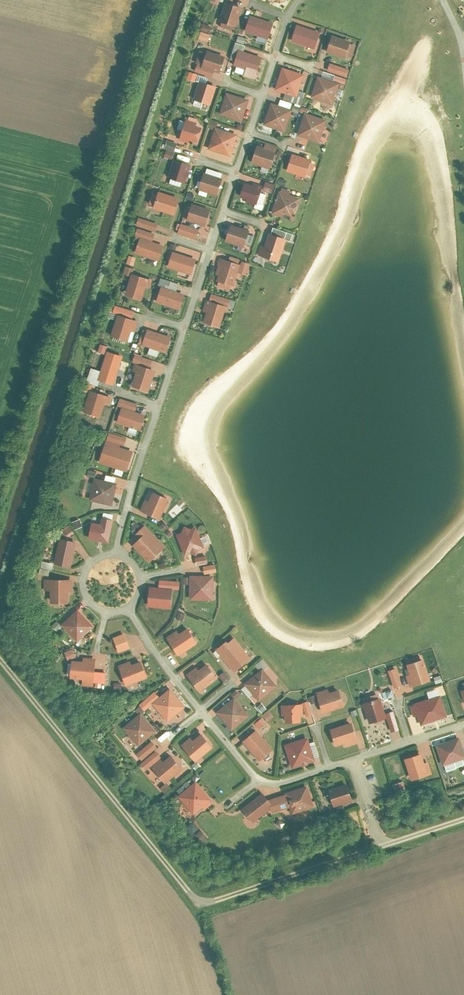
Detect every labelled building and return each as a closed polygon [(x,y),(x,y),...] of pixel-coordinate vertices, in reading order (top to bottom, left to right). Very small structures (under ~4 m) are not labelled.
[(240,9),(225,4),(218,25),(233,30),(240,9)] [(272,24),(251,17),(246,31),(267,38),(272,24)] [(199,39),(208,42),(212,26),(202,24),(199,39)] [(319,32),(298,27),(293,41),(314,48),(319,32)] [(349,42),(331,37),(327,52),(345,58),(349,42)] [(260,58),(239,51),(235,65),(256,73),(260,58)] [(223,57),(206,52),(201,69),(219,74),(223,57)] [(347,77),(349,69),(330,63),(327,71),(347,77)] [(300,76),(283,69),(276,85),(293,92),(300,76)] [(337,84),(319,80),(315,96),(333,101),(337,84)] [(214,87),(200,83),(193,104),(200,107),(202,102),(209,104),(214,87)] [(245,101),(227,97),(223,114),(241,118),(245,101)] [(287,114),(270,110),(266,127),(283,131),(287,114)] [(322,122),(304,118),(300,135),(318,139),(322,122)] [(201,129),(184,125),(180,142),(197,146),(201,129)] [(233,135),(216,131),(212,147),(229,152),(233,135)] [(167,140),(164,149),(174,152),(177,143),(167,140)] [(274,152),(256,148),(253,165),(270,169),(274,152)] [(172,159),(174,153),(166,150),(164,157),(172,159)] [(310,159),(293,155),(289,172),(306,176),(310,159)] [(189,168),(172,163),(167,179),(184,185),(189,168)] [(219,179),(201,176),(197,193),(215,196),(219,179)] [(265,181),(262,190),(271,194),(275,185),(265,181)] [(261,189),(244,185),(240,202),(257,206),(261,189)] [(177,198),(160,192),(155,209),(172,214),(177,198)] [(294,198),(276,195),(273,212),(291,215),(294,198)] [(210,210),(192,206),(188,222),(205,227),(210,210)] [(139,217),(136,226),(156,231),(158,223),(139,217)] [(248,231),(231,226),(226,242),(243,248),(248,231)] [(264,252),(279,257),(285,241),(270,236),(264,252)] [(160,246),(143,240),(138,252),(155,258),(160,246)] [(194,260),(173,254),(169,266),(190,273),(194,260)] [(134,265),(136,257),(129,255),(127,263),(134,265)] [(238,266),(224,262),(219,278),(233,282),(238,266)] [(126,266),(123,274),(129,276),(131,268),(126,266)] [(148,281),(131,277),(126,293),(143,298),(148,281)] [(181,295),(163,289),(159,302),(177,308),(181,295)] [(224,308),(207,302),(206,307),(209,308),(205,320),(219,324),(224,308)] [(135,321),(117,316),(113,333),(130,338),(135,321)] [(168,337),(151,332),(145,348),(162,354),(168,337)] [(122,357),(109,353),(100,380),(113,384),(122,357)] [(152,372),(135,368),(131,385),(148,389),(152,372)] [(109,397),(92,393),(88,409),(101,413),(104,403),(107,404),(109,397)] [(141,416),(121,410),(118,422),(138,429),(141,416)] [(127,454),(109,450),(106,467),(123,471),(127,454)] [(114,488),(96,483),(92,499),(109,504),(114,488)] [(150,496),(142,512),(158,519),(166,503),(150,496)] [(75,529),(83,526),(80,519),(72,522),(75,529)] [(111,525),(93,521),(89,537),(107,542),(111,525)] [(65,535),(72,531),(69,526),(62,530),(65,535)] [(197,530),(180,535),(185,552),(202,547),(197,530)] [(149,531),(133,546),(148,561),(164,546),(149,531)] [(76,543),(60,540),(56,564),(72,567),(76,543)] [(206,556),(195,557),(196,565),(207,564),(206,556)] [(52,570),(53,563),(42,561),(40,574),(49,576),(50,570),(52,570)] [(215,564),(202,567),(204,575),(217,572),(215,564)] [(212,579),(193,578),(191,597),(211,598),(212,579)] [(68,582),(50,582),(50,599),(68,599),(68,582)] [(171,591),(153,589),(151,607),(169,608),(171,591)] [(75,615),(62,628),(75,640),(87,627),(75,615)] [(185,631),(170,640),(179,655),(194,645),(185,631)] [(126,632),(112,636),(117,653),(131,649),(126,632)] [(233,641),(220,652),(235,671),(249,660),(233,641)] [(68,660),(76,656),(73,649),(64,652),(68,660)] [(94,686),(96,660),(84,659),(83,663),(71,662),(69,684),(94,686)] [(424,661),(406,666),(412,687),(430,682),(424,661)] [(130,663),(120,667),(126,685),(146,678),(140,662),(131,665),(130,663)] [(202,667),(188,678),(199,692),(213,681),(202,667)] [(396,668),(388,671),(394,688),(402,685),(396,668)] [(223,681),(228,678),(225,672),(219,676),(223,681)] [(258,676),(245,689),(257,701),(270,688),(258,676)] [(337,690),(316,696),(321,713),(342,707),(337,690)] [(384,699),(394,697),(393,690),(383,692),(384,699)] [(170,692),(156,704),(168,718),(182,706),(170,692)] [(437,697),(416,705),(423,725),(444,718),(437,697)] [(380,699),(363,704),(368,723),(385,718),(380,699)] [(233,704),(220,717),(232,729),(245,717),(233,704)] [(301,705),(283,706),(284,723),(302,722),(301,705)] [(141,718),(127,729),(138,742),(152,731),(141,718)] [(351,724),(333,729),(338,746),(355,741),(351,724)] [(157,747),(168,739),(161,730),(151,738),(157,747)] [(254,731),(242,741),(259,762),(272,752),(254,731)] [(199,736),(185,748),(196,761),(210,749),(199,736)] [(308,739),(286,745),(292,766),(313,760),(308,739)] [(142,761),(157,748),(151,741),(136,754),(142,761)] [(315,741),(311,742),(315,757),(319,756),(315,741)] [(456,741),(438,746),(443,763),(460,758),(456,741)] [(161,761),(153,768),(164,781),(178,770),(170,759),(163,764),(161,761)] [(424,759),(407,764),(411,781),(429,776),(424,759)] [(393,785),(395,791),(405,788),(403,782),(393,785)] [(345,786),(327,791),(332,808),(349,803),(345,786)] [(197,787),(183,798),(195,811),(208,800),(197,787)] [(304,791),(287,796),(292,813),(309,808),(304,791)] [(258,799),(244,809),(254,823),(268,813),(258,799)] [(194,822),(188,827),(192,833),(198,828),(194,822)]
